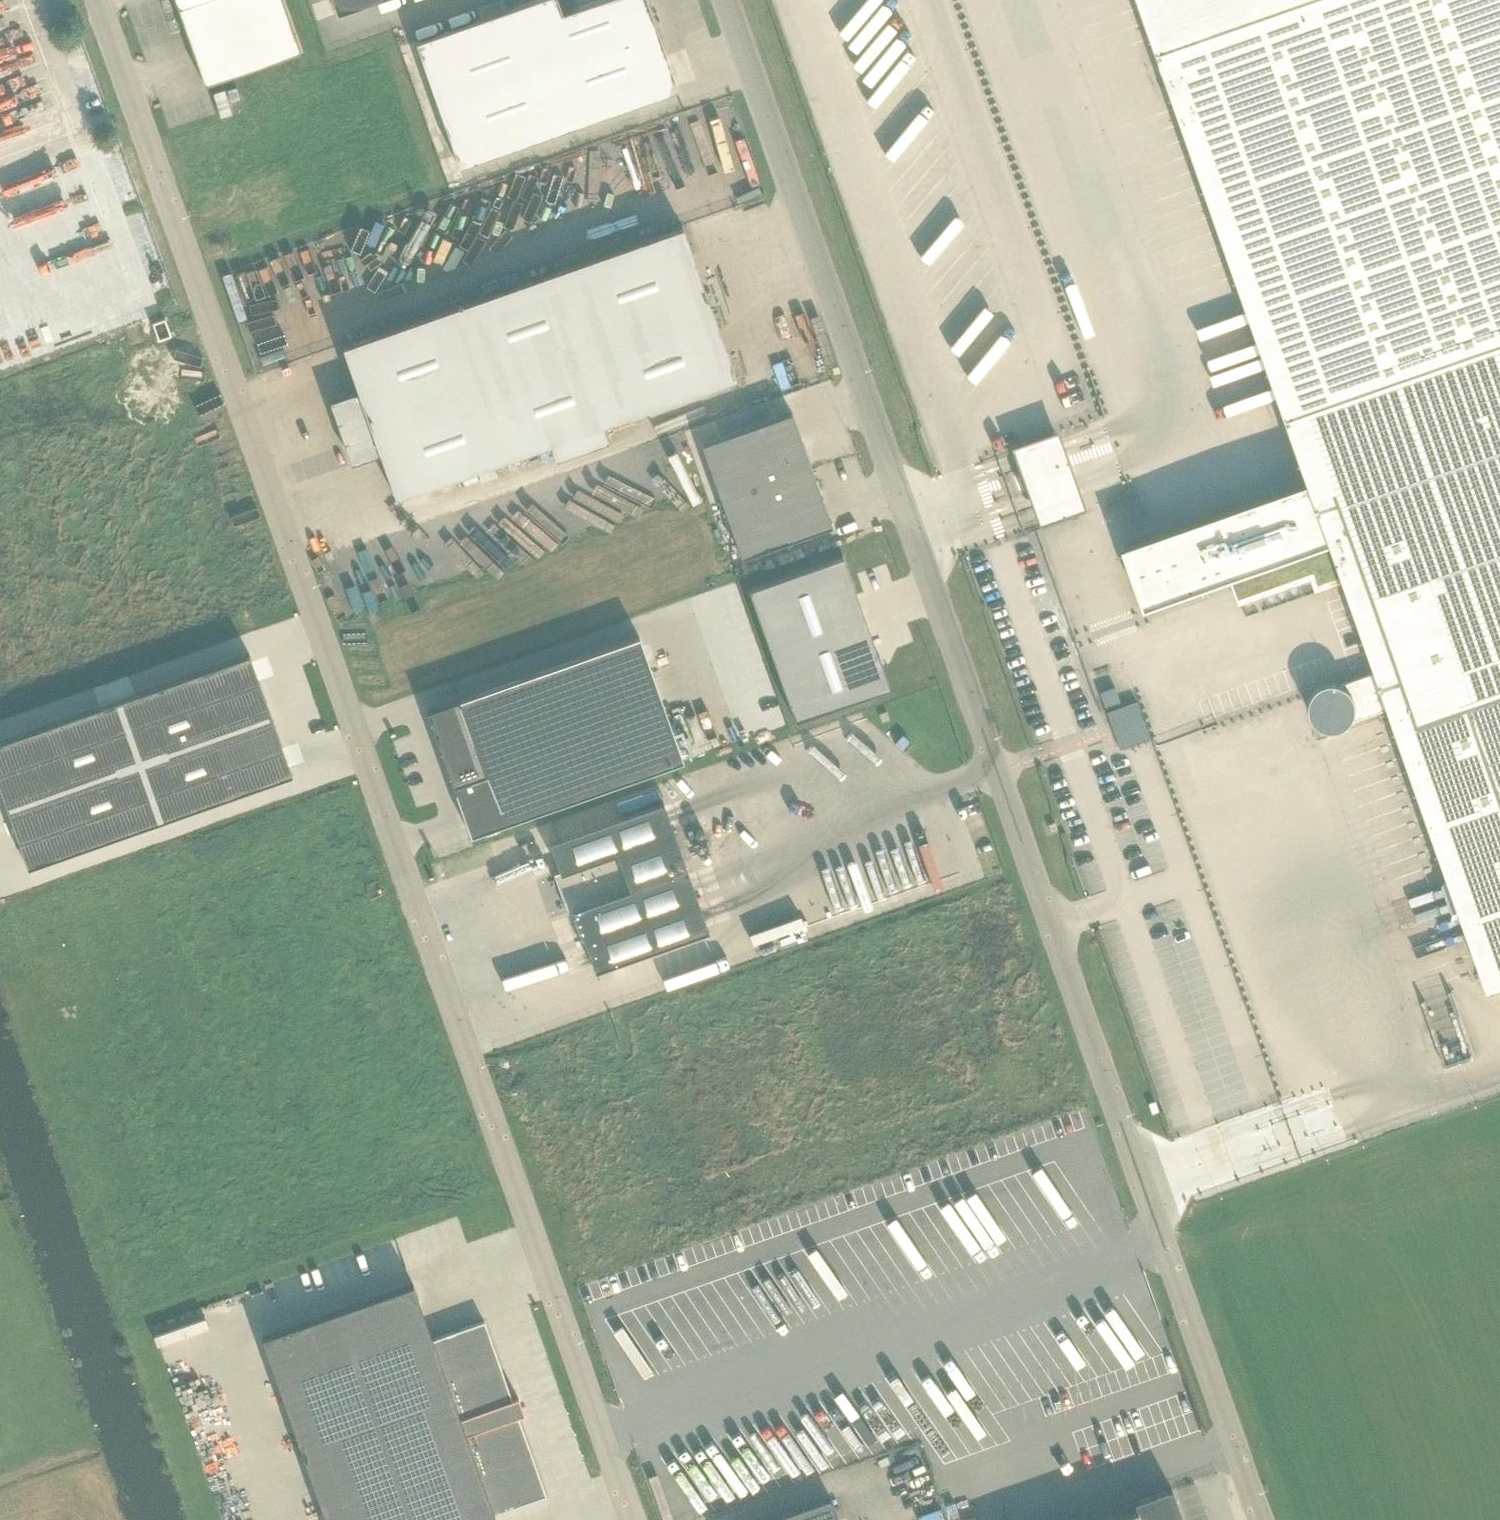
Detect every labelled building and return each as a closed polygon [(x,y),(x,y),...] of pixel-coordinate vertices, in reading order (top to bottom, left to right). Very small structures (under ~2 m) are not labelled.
[(205,85),(301,52),(283,0),(175,0),(205,85)] [(338,14),(379,0),(332,0),(338,14)] [(460,167),(678,90),(647,0),(602,0),(563,14),(558,0),(537,0),(416,43),(460,167)] [(1311,482),(1142,542),(1164,604),(1233,580),(1247,619),(1347,583),(1489,988),(1499,985),(1499,0),(1141,0),(1311,482)] [(736,379),(682,228),(343,348),(359,393),(335,401),(357,461),(380,453),(396,498),(547,445),(552,460),(605,442),(600,427),(736,379)] [(792,413),(702,445),(742,558),(832,526),(792,413)] [(1029,489),(1067,475),(1062,461),(1024,474),(1029,489)] [(889,688),(843,556),(749,589),(795,721),(889,688)] [(640,636),(427,711),(471,836),(684,761),(640,636)] [(271,714),(250,654),(0,742),(0,788),(7,807),(271,714)] [(1104,706),(1120,702),(1115,686),(1100,691),(1104,706)] [(292,775),(271,714),(7,807),(28,868),(292,775)] [(560,872),(554,874),(568,913),(574,911),(595,971),(709,931),(663,802),(550,842),(560,872)] [(1478,1063),(1458,996),(1425,1005),(1445,1073),(1478,1063)] [(551,1509),(523,1430),(529,1428),(524,1411),(517,1414),(489,1335),(438,1353),(419,1298),(267,1352),(327,1519),(520,1519),(551,1509)] [(1134,1502),(1136,1509),(1105,1519),(1182,1519),(1171,1489),(1134,1502)] [(831,1498),(775,1518),(768,1519),(838,1519),(831,1498)]
